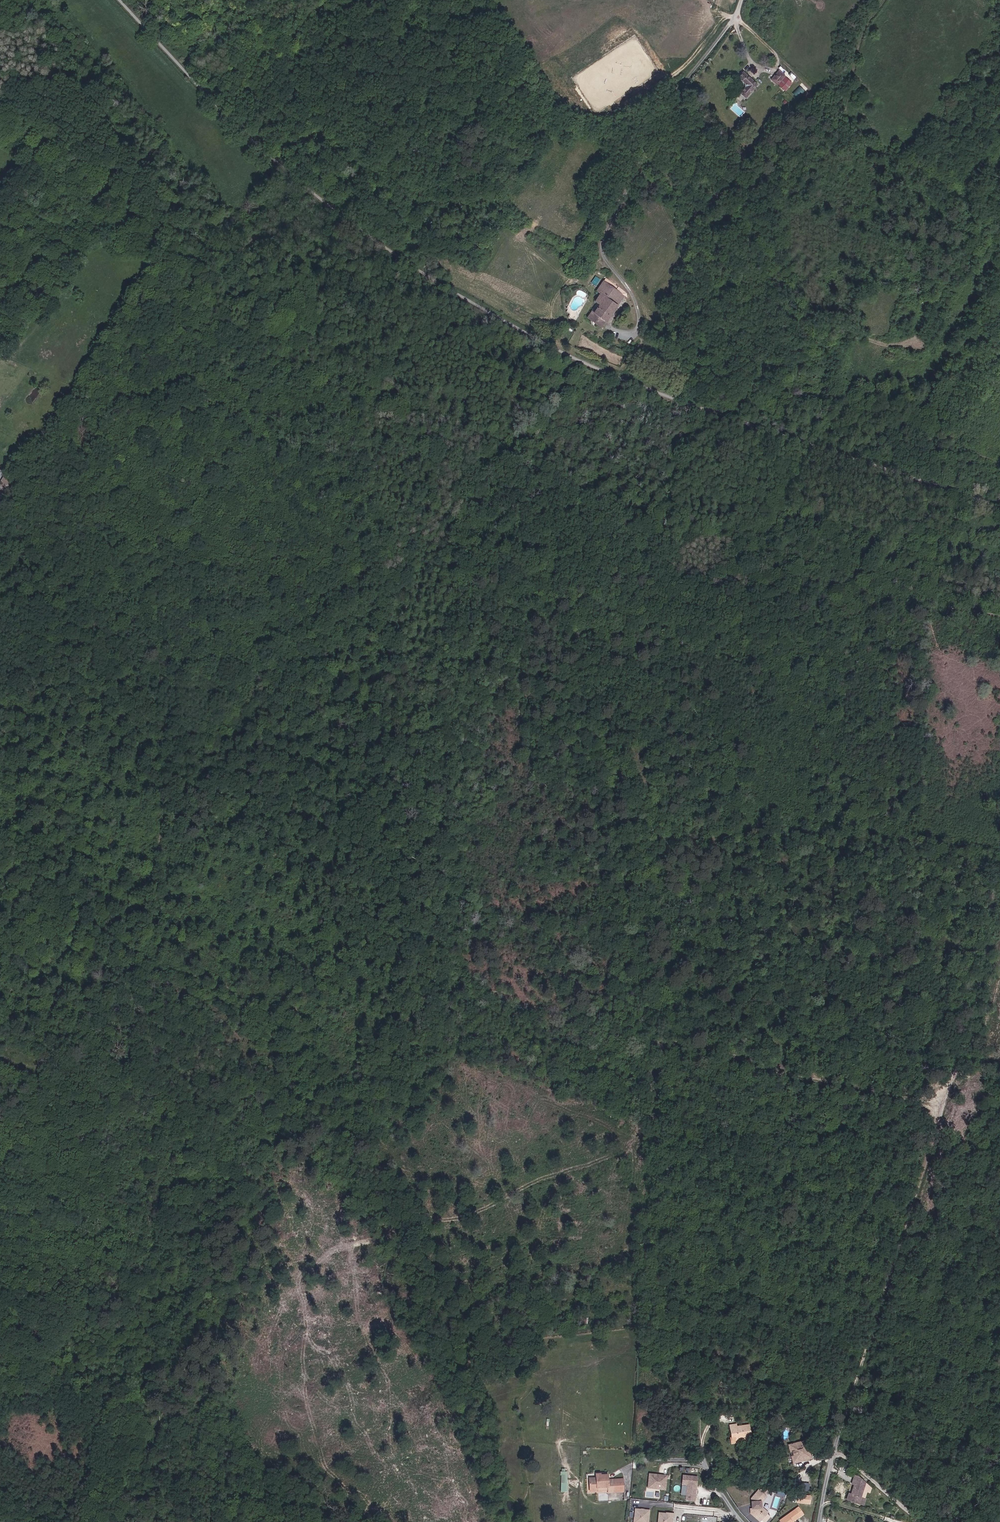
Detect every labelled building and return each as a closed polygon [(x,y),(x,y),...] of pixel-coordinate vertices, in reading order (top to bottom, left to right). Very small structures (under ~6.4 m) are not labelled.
[(749,70),(745,67),(740,72),(744,76),(749,70)] [(744,76),(748,79),(741,87),(747,92),(759,78),(749,70),(744,76)] [(786,77),(782,73),(774,82),(778,86),(786,77)] [(794,84),(786,77),(778,86),(786,93),(794,84)] [(734,103),(730,108),(741,116),(744,111),(734,103)] [(587,318),(601,328),(625,296),(605,282),(597,292),(601,295),(596,302),(600,306),(595,313),(592,311),(587,318)] [(746,1445),(752,1445),(750,1427),(738,1428),(738,1426),(732,1426),(731,1426),(732,1439),(735,1439),(736,1442),(742,1441),(742,1438),(746,1438),(746,1441),(746,1445)] [(809,1459),(804,1441),(803,1441),(803,1443),(808,1458),(793,1462),(790,1453),(788,1452),(787,1446),(788,1446),(788,1445),(786,1446),(791,1464),(809,1459)] [(808,1458),(803,1443),(795,1445),(791,1445),(790,1445),(788,1445),(788,1446),(787,1446),(788,1452),(790,1453),(793,1462),(808,1458)] [(656,1474),(649,1474),(649,1478),(650,1478),(650,1482),(653,1486),(658,1486),(658,1488),(665,1489),(666,1475),(659,1475),(659,1476),(656,1476),(656,1474)] [(697,1477),(682,1475),(681,1484),(687,1485),(685,1500),(694,1501),(695,1488),(695,1486),(696,1485),(697,1477)] [(858,1477),(854,1476),(852,1484),(854,1485),(856,1486),(854,1496),(851,1495),(849,1494),(847,1500),(864,1505),(866,1499),(861,1498),(865,1484),(858,1477)] [(650,1478),(649,1478),(648,1487),(658,1488),(658,1486),(653,1486),(650,1482),(650,1478)] [(591,1492),(600,1492),(600,1489),(610,1488),(610,1491),(610,1493),(625,1492),(624,1479),(609,1480),(609,1479),(590,1480),(591,1492)] [(761,1521),(767,1514),(768,1513),(762,1508),(762,1503),(766,1497),(765,1497),(758,1491),(751,1500),(753,1514),(755,1515),(754,1517),(757,1519),(761,1521)] [(812,1496),(799,1495),(799,1502),(811,1503),(812,1496)] [(793,1520),(795,1518),(797,1520),(801,1516),(804,1514),(799,1507),(796,1510),(781,1521),(782,1521),(794,1521),(793,1520)] [(634,1508),(633,1521),(649,1521),(650,1509),(634,1508)] [(658,1512),(657,1521),(673,1521),(674,1515),(658,1512)]
